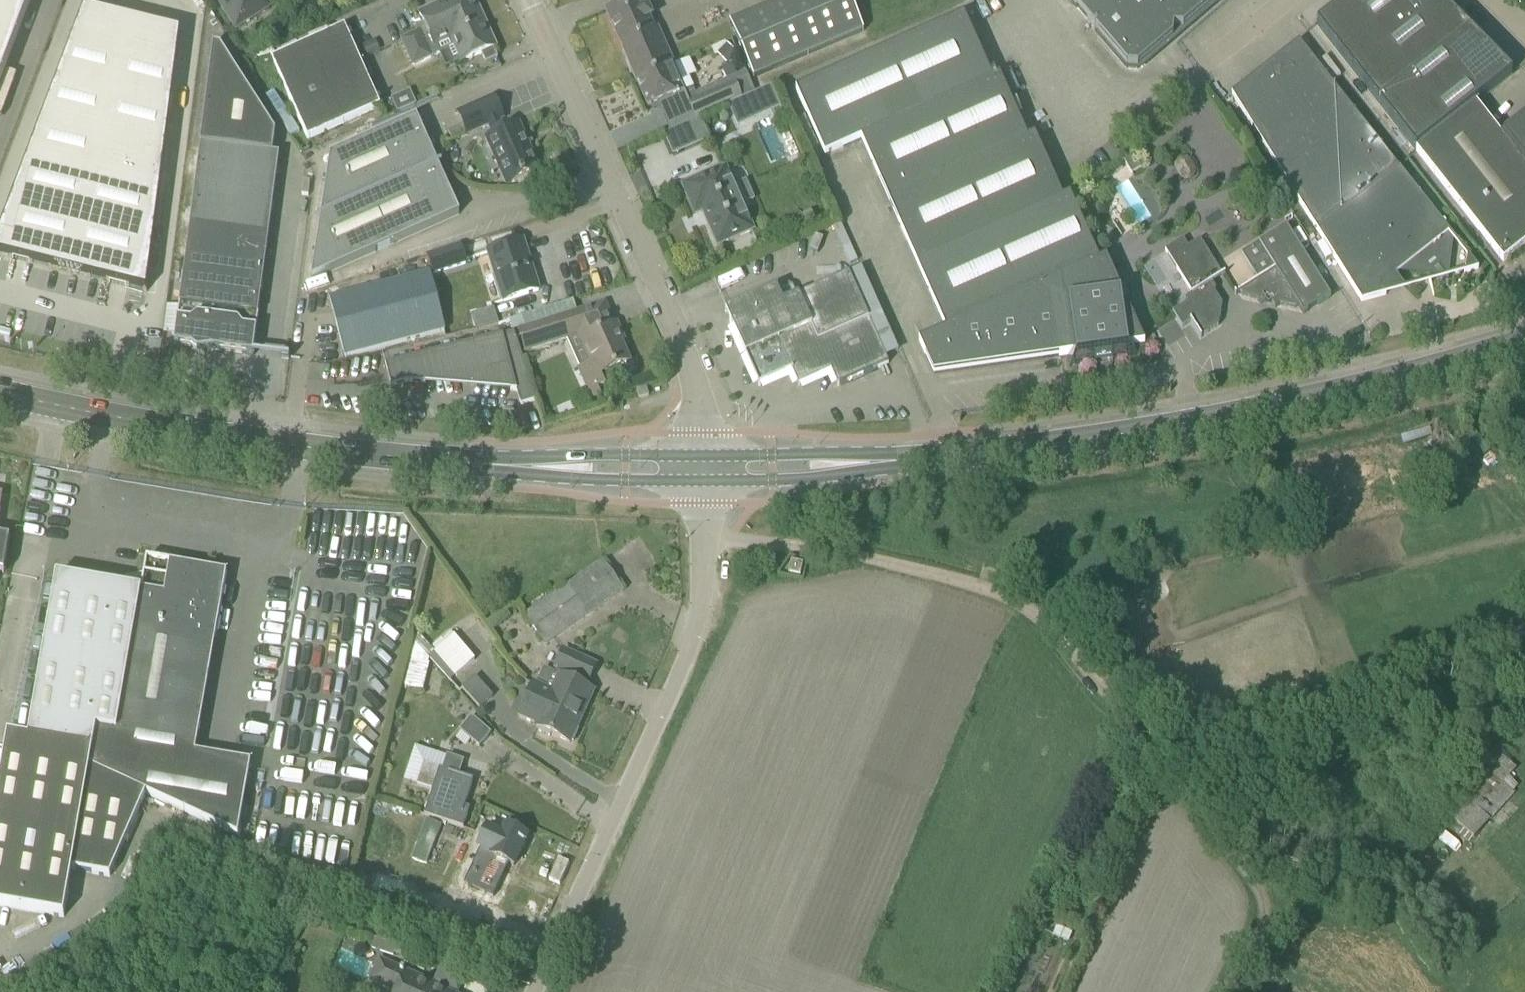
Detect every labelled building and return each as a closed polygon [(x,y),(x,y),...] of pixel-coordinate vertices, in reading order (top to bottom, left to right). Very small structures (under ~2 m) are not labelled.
[(31,0),(0,0),(0,81),(31,0)] [(264,0),(217,0),(237,31),(270,10),(264,0)] [(419,13),(425,26),(417,29),(419,33),(402,41),(413,65),(430,58),(430,57),(452,47),(460,63),(481,54),(485,63),(497,58),(493,48),(496,47),(485,23),(482,24),(479,15),(481,14),(475,0),(449,0),(419,13)] [(624,3),(606,11),(637,82),(674,65),(657,27),(652,29),(648,19),(651,18),(647,8),(644,10),(640,0),(631,0),(624,3)] [(854,0),(775,0),(731,17),(754,76),(867,33),(854,0)] [(1126,68),(1137,69),(1172,39),(1173,29),(1183,30),(1218,0),(1068,0),(1126,68)] [(1513,74),(1440,0),(1346,0),(1315,24),(1415,151),(1503,262),(1524,245),(1524,115),(1499,135),(1499,134),(1475,104),(1513,74)] [(180,32),(133,20),(84,8),(0,230),(0,255),(147,292),(180,32)] [(1062,199),(1034,136),(1027,139),(999,76),(992,79),(963,16),(945,24),(795,89),(824,156),(861,140),(945,330),(918,341),(933,374),(1067,355),(1069,366),(1139,357),(1137,345),(1144,344),(1133,319),(1128,282),(1117,284),(1106,258),(1098,261),(1070,196),(1062,199)] [(271,60),(307,140),(380,107),(344,27),(271,60)] [(1399,169),(1311,57),(1299,41),(1231,94),(1318,232),(1399,169)] [(253,355),(279,155),(272,154),(275,134),(219,46),(213,46),(174,345),(253,355)] [(685,91),(674,65),(637,82),(648,108),(685,91)] [(697,119),(755,90),(747,73),(688,101),(697,119)] [(771,88),(764,91),(773,112),(779,125),(786,122),(771,88)] [(397,107),(415,101),(412,91),(394,97),(397,107)] [(462,125),(448,131),(452,141),(488,125),(493,135),(486,138),(507,186),(540,171),(519,124),(503,130),(499,120),(503,118),(493,96),(457,113),(462,125)] [(321,217),(438,166),(425,138),(413,144),(404,123),(415,118),(415,119),(416,119),(416,118),(397,126),(330,156),(321,217)] [(1131,153),(1122,159),(1132,173),(1140,167),(1131,153)] [(312,280),(440,222),(459,214),(458,213),(457,213),(458,214),(447,219),(438,198),(450,193),(438,166),(321,217),(312,280)] [(725,168),(701,178),(683,186),(695,213),(702,210),(717,245),(752,230),(725,168)] [(1453,237),(1399,169),(1318,232),(1361,302),(1386,295),(1385,293),(1384,293),(1382,286),(1398,273),(1438,278),(1433,271),(1439,267),(1448,279),(1453,237)] [(1286,226),(1261,241),(1241,254),(1257,281),(1234,295),(1235,296),(1239,293),(1242,297),(1257,300),(1260,305),(1265,302),(1271,303),(1274,308),(1279,305),(1294,309),(1298,307),(1303,314),(1330,297),(1286,226)] [(1212,287),(1210,284),(1223,276),(1200,240),(1188,247),(1183,239),(1165,251),(1192,294),(1185,299),(1187,302),(1172,312),(1182,328),(1190,322),(1200,338),(1201,338),(1201,337),(1218,326),(1222,305),(1211,289),(1212,287)] [(522,241),(503,247),(488,252),(503,302),(538,291),(522,241)] [(433,274),(465,264),(459,246),(427,256),(433,274)] [(1463,271),(1464,273),(1478,269),(1468,256),(1466,257),(1463,271)] [(444,331),(439,312),(429,273),(329,299),(344,357),(444,331)] [(848,274),(797,297),(830,372),(837,386),(888,364),(848,274)] [(743,303),(725,312),(758,387),(791,372),(797,387),(830,372),(797,297),(793,287),(788,285),(777,290),(776,289),(743,303)] [(488,327),(489,328),(499,324),(495,314),(483,317),(486,328),(488,327)] [(578,335),(571,314),(518,331),(525,352),(578,335)] [(629,363),(620,343),(624,341),(616,324),(580,340),(590,363),(577,369),(588,393),(606,386),(601,375),(629,363)] [(408,382),(425,383),(425,378),(510,384),(510,390),(516,391),(520,405),(536,400),(514,332),(385,365),(391,387),(408,382)] [(635,388),(638,398),(648,395),(645,385),(635,388)] [(1,574),(5,575),(10,540),(7,539),(6,540),(0,539),(0,574),(1,574)] [(0,775),(0,906),(64,917),(72,870),(110,877),(148,797),(241,839),(253,760),(195,749),(226,573),(218,572),(215,560),(185,566),(171,564),(170,569),(138,576),(124,579),(123,589),(56,577),(27,739),(7,736),(0,775)] [(545,645),(623,590),(603,561),(524,616),(545,645)] [(802,564),(790,561),(788,573),(800,576),(802,564)] [(427,652),(452,681),(478,658),(453,630),(427,652)] [(404,687),(423,690),(428,664),(427,663),(428,657),(413,642),(404,687)] [(557,669),(555,674),(544,669),(536,686),(533,685),(518,717),(537,725),(536,728),(537,729),(536,731),(547,736),(548,734),(569,743),(571,740),(573,741),(578,730),(576,729),(593,691),(563,678),(565,673),(587,683),(595,665),(563,650),(555,668),(557,669)] [(493,697),(475,677),(461,689),(479,709),(493,697)] [(471,717),(459,731),(479,748),(491,734),(471,717)] [(414,747),(402,782),(431,791),(425,810),(423,816),(462,828),(468,810),(469,809),(464,807),(472,781),(457,776),(461,762),(446,757),(414,747)] [(1475,786),(1465,798),(1491,821),(1501,810),(1515,795),(1504,784),(1516,770),(1498,753),(1470,782),(1475,786)] [(474,871),(467,886),(492,897),(507,864),(513,866),(527,835),(504,825),(503,827),(491,822),(489,828),(486,827),(478,847),(492,853),(482,875),(474,871)] [(486,864),(470,857),(465,866),(481,874),(486,864)] [(407,951),(396,947),(374,940),(371,949),(393,957),(394,954),(405,958),(407,951)] [(376,967),(377,968),(380,962),(392,967),(383,987),(393,991),(445,991),(438,989),(439,987),(379,960),(376,967)]
